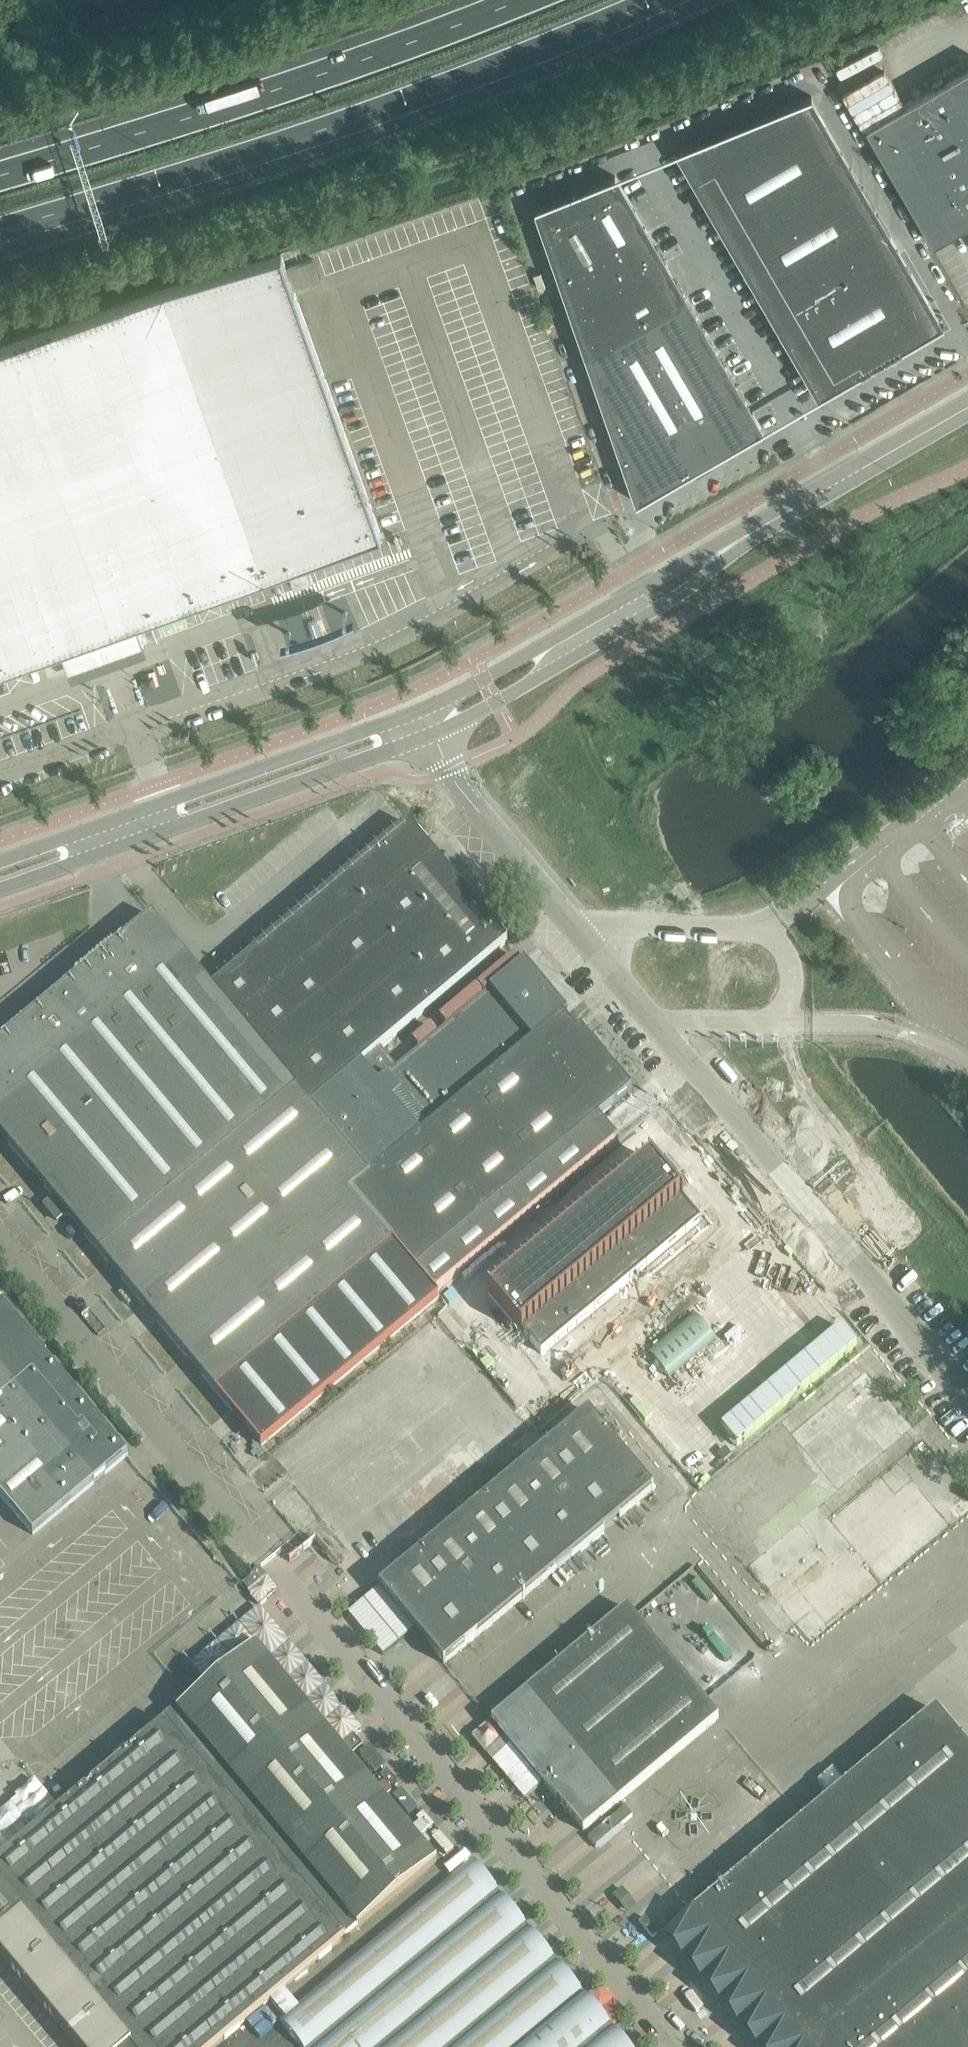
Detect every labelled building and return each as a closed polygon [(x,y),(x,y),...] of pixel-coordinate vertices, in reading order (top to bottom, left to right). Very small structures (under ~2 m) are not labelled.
[(866,126),(933,243),(967,223),(967,67),(866,126)] [(811,95),(753,119),(765,140),(817,110),(810,97),(812,97),(811,95)] [(799,198),(851,168),(817,110),(765,140),(799,198)] [(696,180),(765,140),(753,119),(752,119),(751,116),(734,122),(736,126),(678,150),(696,180)] [(696,180),(730,238),(799,198),(765,140),(696,180)] [(851,168),(799,198),(823,240),(875,210),(874,209),(875,209),(862,187),(861,187),(851,168)] [(567,194),(535,208),(535,209),(537,208),(562,279),(605,254),(646,230),(615,175),(614,175),(584,188),(583,184),(566,191),(567,194)] [(823,240),(799,198),(730,238),(741,257),(740,257),(753,279),(754,280),(823,240)] [(823,240),(847,281),(899,251),(890,236),(877,213),(877,214),(875,210),(823,240)] [(666,265),(665,262),(666,262),(657,247),(656,245),(656,246),(646,230),(605,254),(626,288),(666,265)] [(769,306),(778,321),(847,281),(823,240),(754,280),(756,284),(755,284),(768,306),(769,306)] [(60,649),(67,670),(142,643),(135,622),(137,622),(287,568),(288,572),(294,588),(312,581),(306,566),(305,562),(381,535),(372,508),(367,495),(306,322),(295,291),(280,250),(166,287),(0,346),(0,670),(60,649)] [(899,251),(847,281),(778,321),(795,351),(794,352),(807,374),(808,373),(821,396),(873,365),(875,369),(891,360),(889,356),(944,324),(943,323),(941,324),(899,251)] [(568,297),(567,297),(574,315),(575,317),(622,290),(626,288),(605,254),(562,279),(568,297)] [(686,299),(685,297),(686,297),(676,280),(666,265),(626,288),(622,290),(642,325),(686,299)] [(587,354),(588,356),(642,325),(622,290),(575,317),(581,336),(587,354)] [(686,299),(642,325),(588,356),(602,396),(601,396),(608,414),(615,433),(614,433),(620,451),(621,451),(638,500),(636,501),(637,502),(694,469),(696,473),(711,464),(709,460),(762,430),(736,384),(728,369),(727,370),(716,350),(716,349),(708,335),(707,335),(686,299)] [(408,823),(309,906),(212,987),(311,1106),(507,942),(408,823)] [(311,1106),(212,987),(195,968),(151,915),(54,997),(48,990),(46,991),(52,998),(50,999),(47,997),(42,998),(39,1000),(38,1005),(39,1009),(36,1012),(30,1005),(28,1006),(34,1013),(0,1041),(0,1133),(54,1198),(45,1206),(57,1220),(67,1213),(261,1446),(439,1297),(436,1293),(352,1192),(370,1177),(311,1106)] [(380,1048),(373,1054),(311,1106),(370,1177),(428,1128),(566,1012),(524,962),(396,1068),(382,1051),(380,1048)] [(428,1128),(370,1177),(352,1192),(436,1293),(618,1141),(598,1118),(631,1090),(580,1028),(575,1032),(563,1017),(567,1013),(566,1012),(428,1128)] [(649,1160),(488,1293),(541,1351),(698,1220),(649,1160)] [(708,1442),(712,1456),(771,1419),(767,1403),(772,1402),(774,1401),(782,1413),(762,1338),(771,1332),(765,1323),(756,1328),(751,1307),(742,1294),(746,1308),(745,1308),(743,1301),(732,1308),(732,1307),(704,1315),(674,1334),(681,1360),(671,1367),(682,1384),(686,1383),(702,1442),(703,1444),(708,1442)] [(0,1302),(0,1495),(32,1534),(128,1454),(0,1302)] [(444,1663),(653,1489),(588,1412),(379,1586),(444,1663)] [(923,1491),(939,1513),(937,1514),(945,1525),(958,1516),(934,1483),(923,1491)] [(583,1831),(719,1718),(627,1607),(491,1721),(583,1831)] [(346,1753),(347,1753),(346,1752),(334,1739),(339,1735),(327,1720),(322,1724),(317,1718),(317,1717),(316,1716),(287,1682),(287,1681),(286,1680),(286,1681),(256,1645),(177,1711),(180,1715),(168,1725),(165,1721),(0,1859),(0,1953),(20,1976),(79,2046),(213,2046),(345,1937),(342,1933),(354,1922),(358,1926),(436,1861),(406,1825),(407,1825),(406,1824),(405,1824),(376,1789),(377,1789),(376,1788),(375,1788),(346,1753)] [(666,1934),(741,2024),(761,2046),(803,2046),(967,1909),(967,1748),(935,1709),(804,1820),(692,1913),(668,1933),(666,1934)] [(358,1738),(355,1734),(345,1743),(353,1753),(364,1745),(360,1740),(358,1738)] [(601,1846),(632,1813),(623,1805),(592,1838),(601,1846)] [(278,2018),(302,2046),(616,2046),(463,1864),(278,2018)] [(803,2046),(967,2046),(967,1909),(803,2046)]
